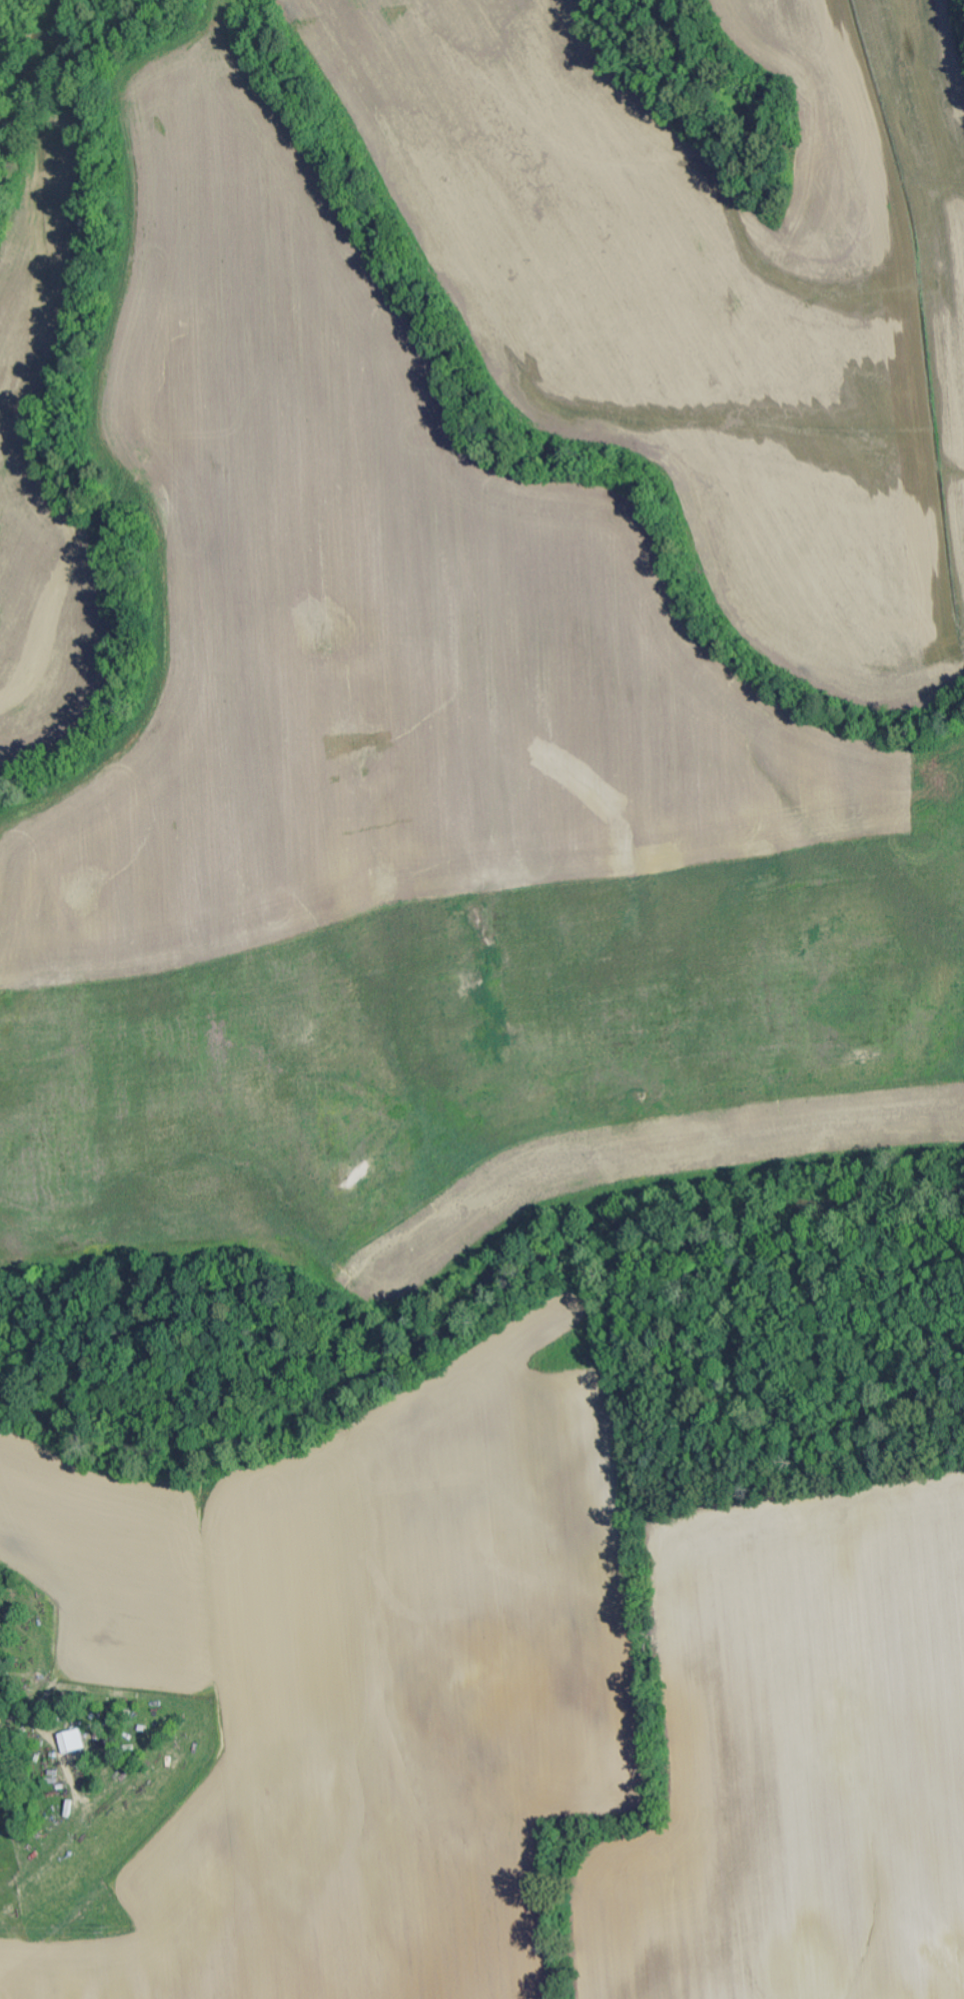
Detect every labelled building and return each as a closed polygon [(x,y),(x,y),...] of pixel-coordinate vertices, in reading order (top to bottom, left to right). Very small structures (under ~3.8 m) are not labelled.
[(61,1735),(66,1755),(89,1749),(84,1729),(61,1735)]
